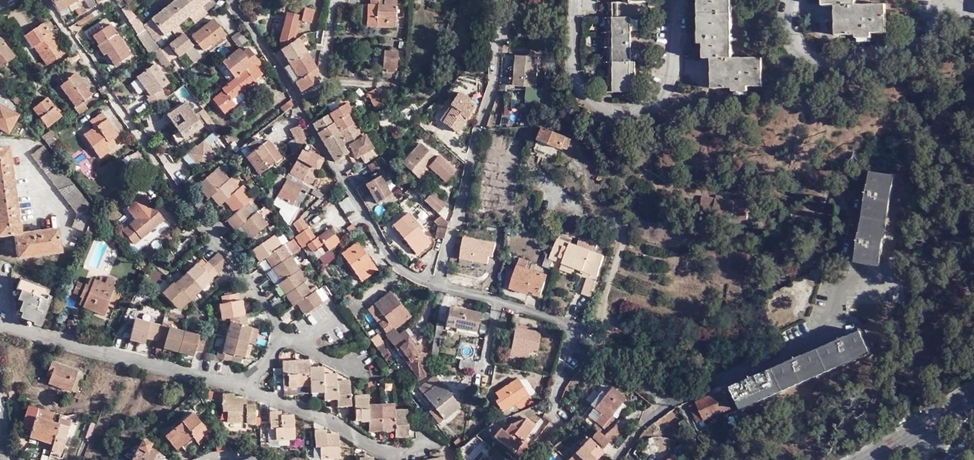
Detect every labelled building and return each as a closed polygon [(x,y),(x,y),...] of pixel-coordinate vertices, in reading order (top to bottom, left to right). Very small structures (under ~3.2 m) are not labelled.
[(144,27),(138,19),(130,9),(123,0),(121,0),(117,3),(132,28),(145,49),(148,47),(155,42),(151,36),(146,29),(143,31),(141,29),(144,27)] [(138,19),(144,27),(146,29),(151,36),(166,24),(174,32),(180,27),(173,18),(184,10),(190,17),(203,7),(198,0),(163,0),(138,19)] [(288,6),(300,9),(302,1),(298,0),(297,0),(295,6),(288,4),(288,6)] [(396,0),(390,0),(378,0),(371,0),(370,4),(368,4),(366,26),(394,28),(396,0)] [(699,14),(731,13),(731,0),(699,0),(699,14)] [(746,58),(745,0),(731,0),(731,13),(732,58),(746,58)] [(823,2),(836,1),(836,31),(856,30),(856,34),(871,34),(871,28),(885,28),(884,1),(868,1),(855,1),(855,0),(823,0),(823,2)] [(277,34),(277,44),(290,35),(295,18),(298,19),(299,15),(308,17),(311,4),(302,1),(300,9),(288,6),(285,6),(277,34)] [(649,2),(648,2),(622,2),(609,3),(609,18),(605,18),(606,62),(609,62),(609,77),(614,77),(614,92),(636,92),(636,62),(632,62),(631,17),(649,17),(649,2)] [(93,10),(90,6),(84,10),(87,14),(93,10)] [(84,10),(75,16),(77,20),(87,14),(84,10)] [(222,28),(210,13),(188,30),(199,43),(208,37),(209,38),(222,28)] [(712,58),(732,58),(731,13),(699,14),(699,44),(704,44),(704,58),(712,58)] [(38,15),(26,24),(34,35),(29,38),(42,57),(60,45),(38,15)] [(106,18),(98,24),(85,32),(87,35),(90,33),(100,49),(103,47),(112,61),(127,50),(106,18)] [(85,32),(98,24),(97,21),(84,30),(85,32)] [(34,35),(26,24),(20,29),(28,40),(29,38),(34,35)] [(174,32),(166,39),(175,51),(181,46),(190,57),(198,51),(180,27),(174,32)] [(242,33),(238,27),(231,33),(235,39),(242,33)] [(277,44),(271,48),(279,62),(303,47),(297,38),(303,34),(300,29),(290,35),(277,44)] [(10,50),(0,37),(0,58),(10,50)] [(159,46),(163,52),(169,47),(165,41),(159,46)] [(158,45),(155,42),(148,47),(157,59),(159,58),(162,62),(166,58),(164,54),(165,53),(163,52),(159,46),(158,45)] [(219,56),(231,73),(243,63),(251,57),(254,54),(245,42),(239,47),(236,43),(219,56)] [(63,59),(77,49),(73,43),(59,53),(63,59)] [(384,71),(394,72),(395,65),(397,46),(383,44),(380,65),(385,66),(384,71)] [(303,47),(279,62),(290,78),(292,77),(298,85),(312,77),(315,64),(303,47)] [(514,49),(514,60),(512,78),(525,78),(526,84),(525,84),(526,88),(534,88),(534,49),(514,49)] [(256,65),(255,63),(251,57),(243,63),(249,71),(256,65)] [(762,86),(762,58),(746,58),(732,58),(712,58),(712,88),(732,88),(732,91),(747,91),(747,86),(762,86)] [(169,81),(153,61),(135,75),(150,95),(145,98),(152,107),(168,95),(162,87),(169,81)] [(231,73),(218,83),(220,85),(210,93),(220,106),(232,97),(228,93),(241,82),(251,74),(249,71),(243,63),(231,73)] [(77,92),(85,87),(80,79),(81,78),(71,64),(63,70),(64,71),(56,76),(70,98),(77,92)] [(228,93),(232,97),(245,87),(241,82),(228,93)] [(374,104),(382,99),(372,82),(365,86),(374,104)] [(471,97),(464,92),(466,90),(455,84),(447,96),(450,98),(440,114),(454,124),(471,97)] [(0,86),(0,123),(5,126),(15,107),(9,104),(12,99),(0,86)] [(12,88),(7,91),(14,99),(17,96),(12,88)] [(28,102),(43,121),(58,109),(44,90),(28,102)] [(70,98),(69,98),(74,106),(83,100),(77,92),(70,98)] [(291,99),(289,94),(280,100),(284,105),(291,99)] [(164,108),(175,123),(168,128),(176,139),(190,129),(189,127),(199,119),(181,96),(164,108)] [(336,125),(350,117),(340,99),(326,107),(331,117),(336,125)] [(211,125),(215,122),(200,101),(195,105),(211,125)] [(111,139),(107,133),(114,127),(99,105),(87,113),(92,120),(82,127),(97,149),(111,139)] [(331,117),(326,107),(315,114),(312,116),(309,117),(315,127),(331,117)] [(24,118),(20,112),(15,117),(19,122),(24,118)] [(320,135),(336,125),(331,117),(315,127),(320,135)] [(359,132),(350,117),(336,125),(349,146),(353,154),(371,143),(362,129),(359,132)] [(301,138),(302,135),(300,129),(295,118),(287,120),(292,132),(297,144),(301,138)] [(41,134),(52,127),(48,122),(38,130),(40,134),(41,134)] [(349,146),(336,125),(320,135),(333,156),(349,146)] [(55,131),(52,127),(41,134),(45,139),(50,134),(55,131)] [(566,150),(570,138),(543,127),(538,140),(561,148),(561,147),(566,150)] [(251,131),(243,137),(245,139),(252,133),(251,131)] [(297,144),(292,132),(285,137),(295,150),(297,144)] [(189,142),(185,145),(196,159),(212,147),(201,133),(194,139),(193,139),(189,142)] [(243,137),(236,143),(257,169),(272,157),(259,139),(258,138),(257,139),(252,133),(245,139),(243,137)] [(52,148),(55,145),(57,144),(50,134),(45,139),(52,148)] [(306,141),(308,139),(305,134),(302,135),(301,138),(303,139),(287,167),(286,166),(284,169),(288,171),(290,172),(292,170),(306,178),(313,166),(313,163),(315,163),(318,157),(317,153),(305,146),(307,143),(306,141)] [(432,149),(416,135),(398,155),(413,169),(424,156),(439,171),(449,160),(434,146),(432,149)] [(259,139),(272,157),(276,154),(263,137),(259,139)] [(85,225),(94,206),(41,140),(28,149),(76,208),(71,220),(85,225)] [(57,238),(54,220),(19,226),(5,141),(0,142),(0,230),(13,228),(16,244),(22,243),(23,248),(51,243),(50,238),(57,238)] [(386,158),(380,153),(366,161),(372,168),(369,170),(371,173),(367,176),(363,178),(376,196),(390,187),(376,166),(386,158)] [(217,183),(221,179),(210,167),(206,170),(217,183)] [(873,168),(857,259),(880,263),(895,172),(873,168)] [(272,186),(280,173),(273,169),(266,182),(272,186)] [(287,173),(288,171),(284,169),(283,172),(284,173),(272,197),(272,196),(270,198),(276,202),(275,205),(279,211),(280,212),(283,214),(283,212),(290,216),(297,204),(290,200),(300,181),(287,173)] [(239,182),(234,187),(230,190),(221,179),(217,183),(206,170),(190,184),(201,196),(201,197),(205,194),(214,204),(218,201),(226,211),(220,217),(229,228),(231,226),(235,222),(246,234),(264,219),(254,207),(252,209),(243,198),(249,193),(239,182)] [(132,175),(125,180),(129,186),(136,181),(132,175)] [(230,190),(234,187),(224,177),(221,179),(230,190)] [(242,179),(239,182),(249,193),(252,190),(242,179)] [(427,179),(419,187),(420,188),(431,198),(433,200),(441,192),(427,179)] [(201,196),(190,184),(187,187),(198,200),(201,197),(201,196)] [(317,192),(321,189),(310,184),(308,187),(317,192)] [(352,198),(344,185),(333,192),(341,204),(352,198)] [(125,202),(134,213),(114,228),(119,234),(124,230),(130,238),(161,215),(141,190),(125,202)] [(734,192),(700,190),(699,202),(713,202),(713,206),(745,207),(745,198),(734,198),(734,192)] [(205,194),(201,197),(210,207),(214,204),(205,194)] [(443,228),(445,212),(433,200),(431,210),(437,215),(435,227),(443,228)] [(258,204),(254,207),(264,219),(268,216),(258,204)] [(352,211),(356,217),(361,213),(357,207),(352,211)] [(313,228),(299,209),(287,219),(299,237),(303,235),(308,241),(320,233),(325,240),(337,231),(326,217),(315,225),(316,226),(313,228)] [(388,222),(415,247),(427,235),(400,209),(388,222)] [(342,216),(347,224),(353,220),(348,212),(342,216)] [(99,216),(92,213),(87,226),(93,229),(99,216)] [(229,228),(220,217),(216,220),(225,231),(229,228)] [(235,222),(231,226),(242,238),(246,234),(235,222)] [(272,227),(267,231),(275,242),(280,238),(272,227)] [(495,248),(497,235),(464,230),(461,250),(488,254),(489,248),(495,248)] [(578,239),(556,230),(549,250),(563,256),(575,261),(595,269),(603,250),(596,247),(578,239)] [(589,232),(580,230),(578,239),(596,247),(597,240),(588,240),(589,232)] [(261,253),(263,251),(268,247),(277,258),(283,267),(278,271),(280,274),(289,286),(296,296),(301,292),(310,304),(322,294),(314,284),(314,283),(310,286),(307,283),(302,276),(294,265),(298,262),(289,248),(281,237),(280,238),(275,242),(267,231),(253,242),(261,253)] [(290,231),(281,237),(289,248),(298,242),(290,231)] [(598,233),(589,232),(588,240),(597,240),(598,233)] [(372,260),(352,233),(337,243),(356,272),(372,260)] [(257,255),(261,253),(253,242),(250,244),(257,255)] [(322,243),(309,252),(313,258),(326,248),(322,243)] [(268,247),(263,251),(272,262),(277,258),(268,247)] [(200,264),(197,261),(175,282),(173,281),(161,292),(175,307),(186,296),(188,297),(211,276),(226,261),(215,250),(200,264)] [(517,251),(515,257),(525,259),(526,254),(517,251)] [(575,261),(563,256),(561,262),(573,266),(575,261)] [(525,259),(515,257),(508,280),(527,286),(528,282),(537,284),(539,279),(539,278),(543,265),(525,259)] [(277,258),(272,262),(278,271),(283,267),(277,258)] [(306,273),(298,262),(294,265),(302,276),(306,273)] [(592,272),(584,269),(578,284),(586,287),(592,272)] [(34,315),(42,318),(47,298),(53,300),(55,289),(50,287),(51,282),(18,271),(15,280),(20,282),(17,290),(22,292),(19,301),(22,303),(21,306),(35,311),(34,315)] [(77,289),(79,290),(84,292),(81,299),(80,300),(100,309),(105,299),(103,298),(110,282),(110,280),(112,276),(103,272),(102,274),(96,272),(95,275),(91,274),(91,275),(88,281),(83,279),(82,278),(77,289)] [(275,279),(284,290),(289,286),(280,274),(275,279)] [(69,286),(77,289),(82,278),(74,275),(69,286)] [(314,284),(322,294),(327,290),(319,280),(314,284)] [(382,325),(390,318),(406,306),(399,298),(397,299),(384,281),(369,294),(376,305),(380,309),(374,314),(382,325)] [(230,290),(230,284),(216,286),(217,294),(213,296),(216,311),(228,310),(218,345),(213,343),(212,350),(226,353),(228,348),(239,350),(243,337),(247,322),(242,321),(241,306),(237,307),(233,290),(230,290)] [(292,300),(296,296),(289,286),(284,290),(292,300)] [(344,300),(354,293),(350,288),(341,296),(344,300)] [(305,308),(310,304),(301,292),(296,296),(305,308)] [(354,293),(344,300),(350,309),(357,303),(355,301),(358,299),(354,293)] [(376,305),(369,294),(363,298),(371,309),(376,305)] [(500,297),(497,313),(510,316),(512,302),(500,297)] [(447,305),(444,315),(444,316),(476,322),(479,304),(453,299),(452,306),(447,305)] [(376,305),(371,309),(374,314),(380,309),(376,305)] [(125,310),(118,326),(117,330),(133,332),(135,327),(151,330),(151,336),(183,342),(184,336),(190,337),(193,324),(125,310)] [(444,315),(435,313),(431,328),(440,329),(442,330),(444,316),(444,315)] [(411,337),(398,322),(395,324),(390,318),(382,325),(380,327),(415,369),(420,367),(424,349),(425,344),(423,344),(418,343),(415,343),(418,340),(414,334),(411,337)] [(535,327),(518,323),(516,329),(512,328),(508,349),(519,352),(520,343),(531,345),(535,327)] [(372,324),(365,330),(370,336),(376,330),(372,324)] [(431,328),(427,345),(436,347),(440,329),(431,328)] [(376,330),(370,336),(378,348),(384,343),(377,335),(379,334),(376,330)] [(871,353),(861,331),(733,386),(742,409),(871,353)] [(243,337),(239,350),(244,352),(248,338),(243,337)] [(466,361),(467,353),(452,350),(451,358),(466,361)] [(321,395),(335,395),(335,403),(347,403),(346,374),(333,374),(332,367),(319,368),(319,361),(305,361),(305,353),(281,355),(280,361),(270,362),(270,370),(281,369),(281,383),(295,382),(308,382),(307,389),(320,389),(321,395)] [(48,356),(45,364),(49,366),(46,371),(44,377),(66,385),(73,366),(48,356)] [(456,402),(434,370),(416,381),(429,401),(423,405),(432,418),(456,402)] [(510,371),(493,385),(497,392),(494,394),(502,403),(522,387),(510,371)] [(608,379),(602,386),(593,400),(600,405),(593,414),(602,421),(614,410),(610,407),(618,395),(622,391),(608,379)] [(281,383),(282,391),(296,390),(295,382),(281,383)] [(593,400),(602,386),(599,383),(589,397),(593,400)] [(222,403),(222,414),(239,414),(239,417),(248,417),(248,398),(239,398),(239,391),(227,391),(228,387),(216,386),(216,403),(222,403)] [(720,389),(716,387),(697,396),(696,398),(696,400),(697,402),(722,391),(720,389)] [(391,397),(365,398),(364,388),(351,388),(351,416),(366,416),(367,424),(392,423),(393,432),(407,431),(405,403),(391,404),(391,397)] [(523,391),(511,398),(513,403),(518,401),(525,398),(527,398),(523,391)] [(729,409),(722,391),(697,402),(690,406),(697,422),(699,422),(703,420),(729,409)] [(623,400),(618,395),(610,407),(614,410),(623,400)] [(600,405),(593,400),(586,408),(593,414),(600,405)] [(48,407),(32,402),(29,410),(46,414),(48,407)] [(279,413),(279,409),(268,408),(268,426),(273,426),(273,435),(292,435),(292,413),(279,413)] [(46,414),(29,410),(26,409),(24,415),(28,416),(24,430),(38,434),(48,437),(54,417),(46,414)] [(490,429),(519,449),(528,437),(519,431),(530,416),(520,409),(513,420),(507,415),(501,423),(496,420),(490,429)] [(198,421),(190,412),(163,429),(172,443),(190,432),(195,442),(206,435),(198,421)] [(78,455),(89,416),(84,415),(73,454),(78,455)] [(64,419),(54,417),(48,437),(46,443),(45,447),(55,449),(56,449),(64,419)] [(600,430),(607,436),(619,426),(612,420),(600,430)] [(596,427),(594,425),(589,431),(601,441),(607,436),(600,430),(596,427)] [(335,431),(324,431),(324,426),(312,426),(313,442),(318,442),(318,453),(337,452),(335,431)] [(451,428),(445,432),(449,437),(455,433),(451,428)] [(137,431),(126,453),(129,454),(137,459),(140,459),(146,459),(151,448),(144,444),(146,440),(147,441),(149,436),(137,431)] [(566,455),(573,459),(586,459),(587,459),(586,458),(600,443),(585,431),(565,454),(566,455)] [(221,443),(226,443),(221,433),(212,433),(213,444),(221,443)] [(48,437),(38,434),(37,441),(46,443),(48,437)] [(551,441),(556,445),(561,441),(557,436),(551,441)] [(151,448),(146,459),(151,459),(156,450),(151,448)] [(174,458),(160,451),(156,457),(163,459),(170,459),(174,458)] [(417,459),(445,459),(443,451),(416,456),(417,459)] [(480,459),(479,459),(493,459),(494,459),(485,451),(479,458),(480,459)] [(663,459),(682,459),(676,451),(663,459)]
